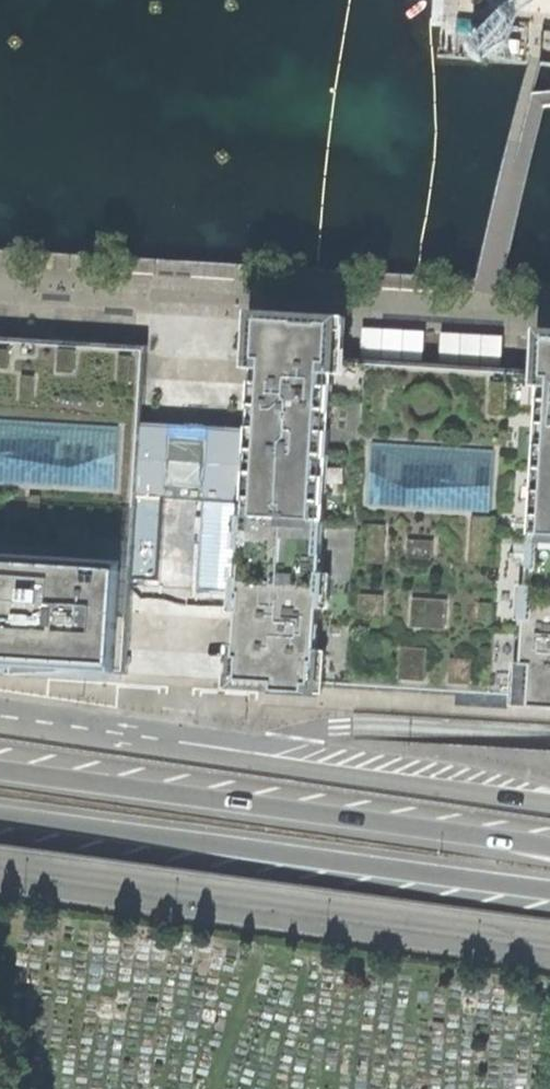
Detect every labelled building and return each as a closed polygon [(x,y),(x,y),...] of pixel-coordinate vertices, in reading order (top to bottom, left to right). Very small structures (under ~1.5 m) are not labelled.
[(237,682),(322,687),(527,699),(549,701),(549,339),(547,339),(546,372),(518,371),(474,368),(429,365),(387,362),(362,361),(339,359),(341,327),(314,325),(259,322),(258,341),(256,382),(254,405),(252,440),(252,442),(257,443),(255,468),(253,493),(249,493),(249,495),(247,517),(246,535),(243,585),(242,604),(237,682)] [(423,364),(427,332),(369,326),(365,358),(423,364)] [(506,358),(505,332),(444,335),(445,361),(506,358)] [(128,675),(136,546),(140,488),(140,486),(136,486),(137,460),(139,435),(143,435),(143,432),(148,348),(81,344),(59,342),(39,341),(0,338),(0,667),(61,671),(128,675)] [(140,488),(249,495),(249,493),(253,493),(255,468),(257,443),(252,442),(252,440),(249,439),(143,432),(143,435),(139,435),(137,460),(136,486),(140,486),(140,488)]
